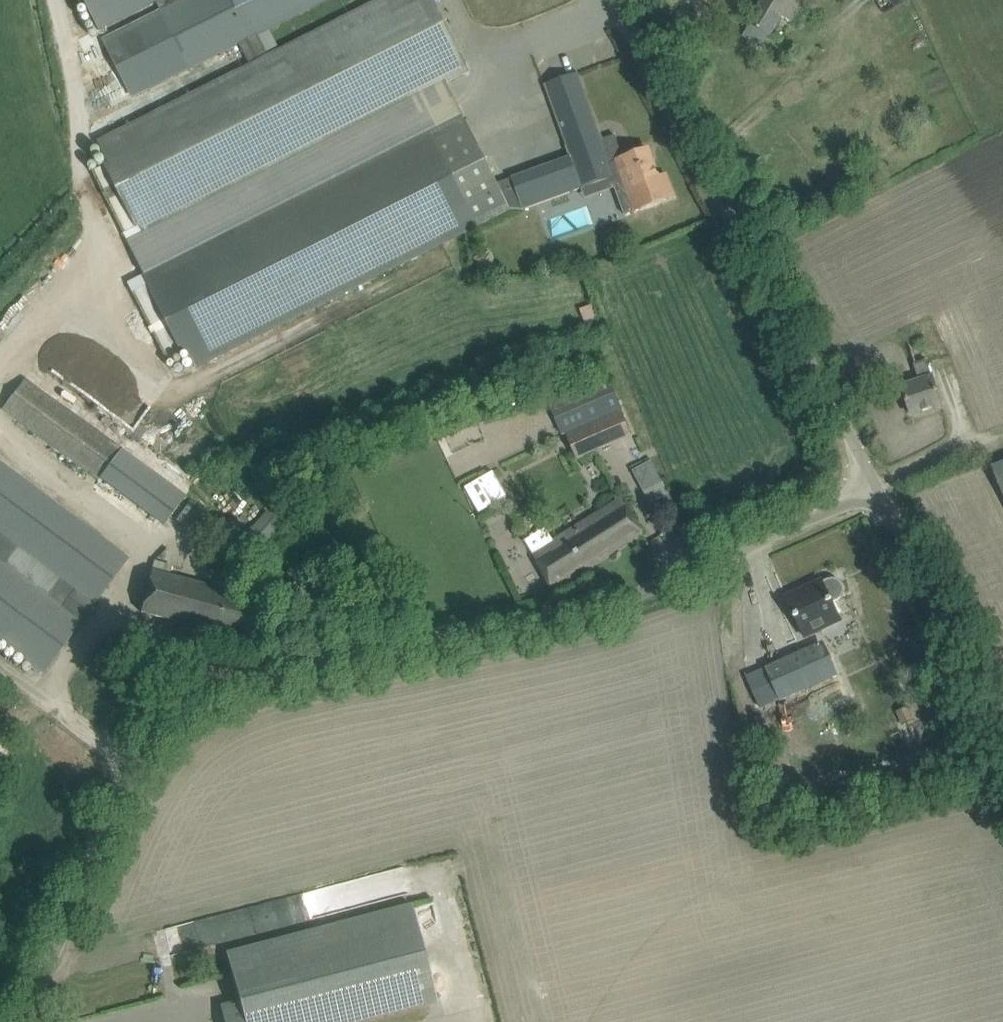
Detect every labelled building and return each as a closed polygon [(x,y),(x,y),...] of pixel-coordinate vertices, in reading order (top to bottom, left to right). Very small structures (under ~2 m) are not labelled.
[(100,27),(154,0),(86,0),(100,27)] [(92,171),(128,243),(130,242),(409,102),(469,72),(433,0),(381,0),(98,142),(108,162),(92,171)] [(189,69),(326,0),(154,0),(189,69)] [(792,0),(763,0),(744,31),(765,44),(792,0)] [(578,72),(545,85),(576,172),(556,179),(562,197),(621,175),(627,191),(634,188),(635,192),(636,192),(642,209),(674,197),(666,175),(659,178),(649,149),(624,158),(615,135),(602,139),(578,72)] [(147,276),(130,285),(169,363),(190,352),(199,370),(512,211),(464,115),(425,135),(147,276)] [(913,365),(914,365),(920,382),(902,388),(911,415),(942,405),(927,360),(973,346),(962,311),(902,331),(913,365)] [(607,376),(549,401),(559,425),(595,409),(599,417),(564,432),(576,460),(633,435),(607,376)] [(187,496),(121,448),(120,449),(25,379),(2,410),(98,481),(101,476),(166,524),(187,496)] [(653,507),(671,498),(653,460),(635,469),(653,507)] [(0,463),(0,641),(43,673),(128,558),(0,463)] [(992,468),(1002,495),(1002,463),(992,468)] [(492,503),(507,496),(495,471),(480,479),(492,503)] [(643,534),(633,517),(620,497),(554,539),(546,527),(526,540),(534,552),(531,554),(554,591),(643,534)] [(245,535),(223,557),(238,573),(284,528),(267,511),(261,517),(257,512),(239,530),(245,535)] [(261,602),(172,578),(174,565),(155,561),(152,573),(141,612),(251,641),(261,602)] [(832,602),(838,600),(839,599),(840,597),(842,596),(842,594),(843,593),(843,591),(843,589),(843,587),(842,585),(841,584),(840,582),(839,581),(838,581),(837,580),(835,579),(833,579),(832,579),(830,579),(829,580),(823,583),(822,581),(806,588),(808,592),(788,601),(802,632),(816,625),(819,630),(840,620),(832,602)] [(835,675),(829,662),(820,644),(766,668),(748,676),(762,708),(775,702),(780,713),(799,704),(795,693),(835,675)] [(437,1005),(411,904),(226,953),(239,1004),(221,1008),(224,1021),(373,1021),(437,1005)]
